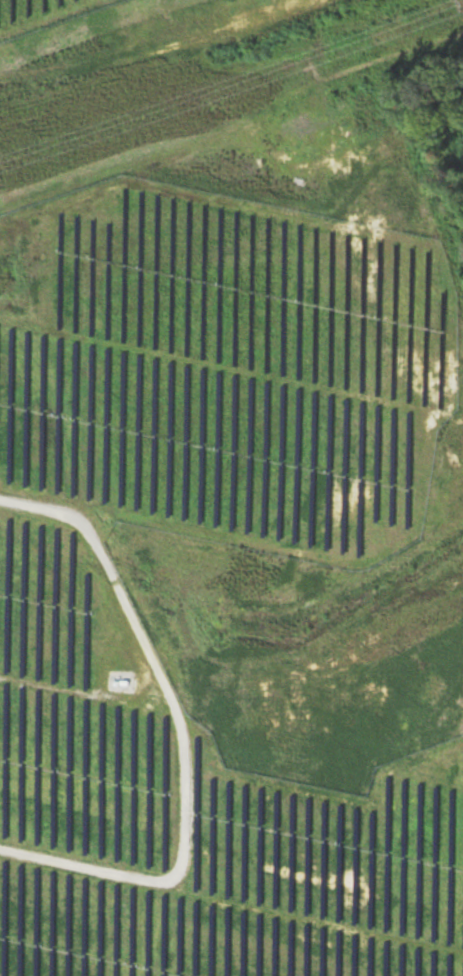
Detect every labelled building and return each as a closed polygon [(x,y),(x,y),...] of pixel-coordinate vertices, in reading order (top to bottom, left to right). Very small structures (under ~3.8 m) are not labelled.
[(237,810),(228,806),(223,816),(232,820),(237,810)]
